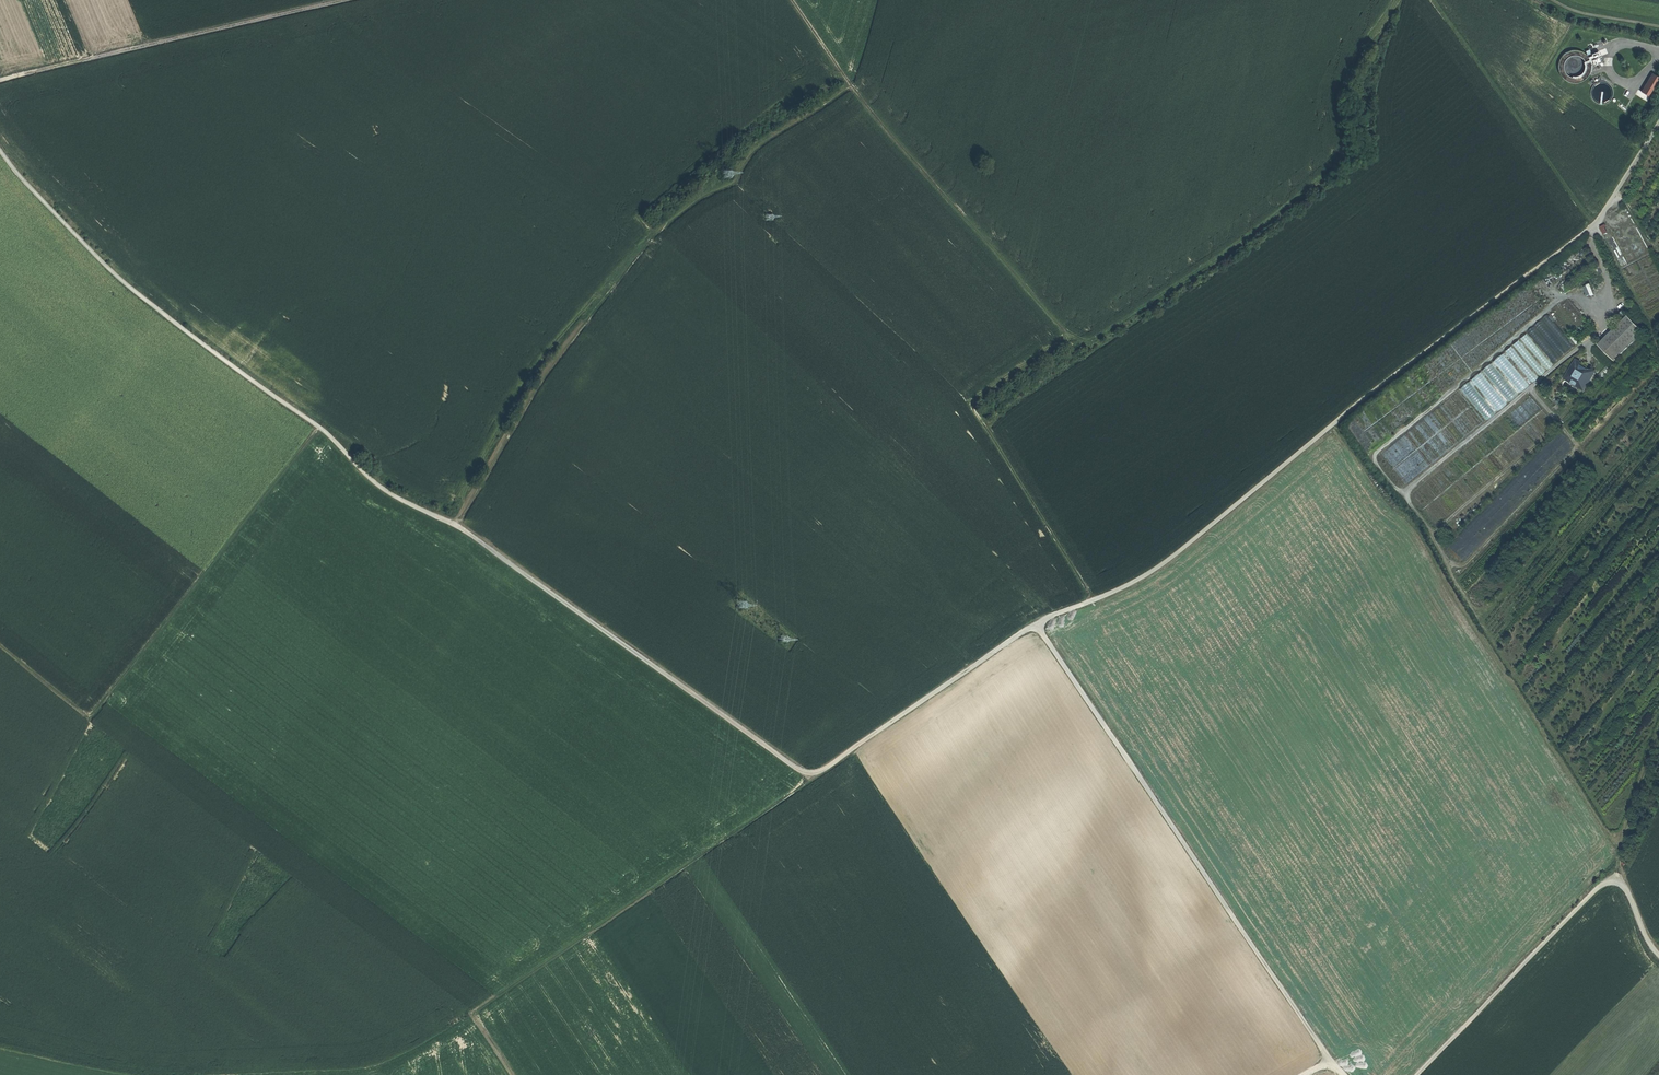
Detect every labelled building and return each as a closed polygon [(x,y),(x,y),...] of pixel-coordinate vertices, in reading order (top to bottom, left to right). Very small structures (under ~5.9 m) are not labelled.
[(1592,46),(1594,51),(1590,53),(1593,58),(1598,55),(1597,52),(1605,48),(1602,41),(1592,46)] [(1573,82),(1577,82),(1582,80),(1585,77),(1588,74),(1590,69),(1590,64),(1589,60),(1587,56),(1584,52),(1580,50),(1575,49),(1570,50),(1566,51),(1562,54),(1559,58),(1558,62),(1557,67),(1558,71),(1561,76),(1564,79),(1568,81),(1573,82)] [(1658,78),(1652,73),(1642,90),(1649,94),(1658,78)] [(1591,97),(1593,100),(1597,103),(1600,104),(1604,103),(1608,102),(1611,99),(1612,95),(1613,91),(1612,87),(1609,84),(1606,82),(1602,81),(1598,81),(1595,83),(1592,86),(1590,89),(1590,93),(1591,97)] [(1604,234),(1608,231),(1605,224),(1600,226),(1604,234)] [(1530,381),(1577,346),(1551,313),(1528,330),(1528,331),(1506,348),(1530,381)] [(1629,316),(1599,345),(1614,361),(1644,333),(1629,316)] [(1483,369),(1508,401),(1527,386),(1525,383),(1527,382),(1504,352),(1493,360),(1493,361),(1483,369)] [(1585,366),(1575,360),(1564,380),(1585,392),(1597,372),(1585,366)] [(1460,513),(1453,520),(1454,522),(1462,515),(1460,513)]
